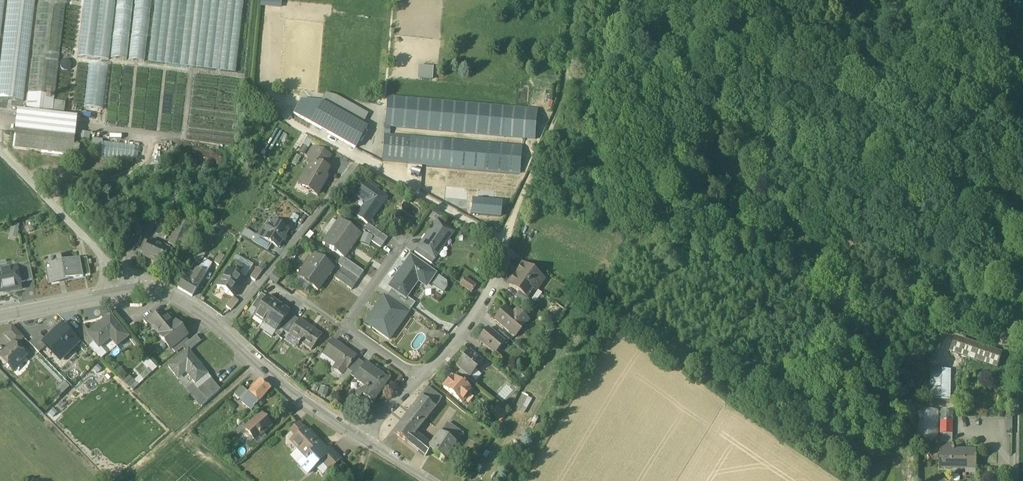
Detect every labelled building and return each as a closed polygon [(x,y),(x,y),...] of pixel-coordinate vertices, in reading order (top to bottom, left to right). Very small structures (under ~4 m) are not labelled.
[(28,0),(8,0),(0,69),(0,99),(24,101),(35,1),(28,0)] [(26,112),(53,115),(66,0),(39,0),(26,112)] [(79,56),(110,59),(110,57),(146,61),(152,0),(84,0),(79,56)] [(244,0),(155,0),(149,63),(237,71),(244,0)] [(90,63),(85,107),(102,109),(108,65),(90,63)] [(418,78),(433,79),(434,67),(419,66),(418,78)] [(382,161),(521,173),(523,146),(390,135),(391,127),(536,139),(539,110),(388,97),(382,161)] [(345,107),(334,100),(323,98),(323,103),(342,113),(345,107)] [(323,103),(301,100),(294,114),(312,124),(323,103)] [(65,104),(55,103),(54,115),(63,116),(65,104)] [(342,113),(323,103),(312,124),(355,149),(367,127),(362,124),(345,115),(342,113)] [(365,118),(348,108),(345,115),(362,124),(365,118)] [(26,112),(17,111),(16,121),(15,132),(75,138),(76,128),(77,117),(63,116),(54,115),(53,115),(26,112)] [(75,138),(15,132),(13,149),(79,157),(80,147),(74,147),(75,138)] [(100,159),(134,161),(135,145),(142,145),(143,139),(125,138),(124,143),(93,141),(92,152),(100,153),(100,159)] [(330,157),(317,149),(311,160),(314,161),(324,167),(330,157)] [(112,160),(86,157),(85,171),(110,174),(112,160)] [(324,167),(314,161),(301,183),(310,188),(310,191),(317,195),(324,183),(322,181),(328,170),(324,167)] [(386,199),(365,184),(358,194),(368,201),(357,217),(368,225),(386,199)] [(502,204),(472,201),(471,213),(501,216),(502,204)] [(195,220),(183,214),(179,221),(192,227),(195,220)] [(361,235),(340,220),(322,244),(344,259),(361,235)] [(192,227),(179,221),(169,245),(182,251),(182,250),(181,250),(192,227)] [(437,221),(418,248),(428,255),(435,260),(435,259),(433,258),(447,238),(449,240),(454,233),(437,221)] [(13,223),(10,235),(17,237),(19,224),(13,223)] [(262,229),(257,238),(271,247),(277,251),(289,233),(273,223),(267,232),(262,229)] [(378,232),(370,226),(368,228),(366,227),(364,230),(374,237),(378,232)] [(251,241),(255,234),(245,229),(242,235),(251,241)] [(388,239),(378,232),(374,237),(375,237),(384,244),(388,239)] [(384,244),(375,237),(372,242),(381,248),(384,244)] [(253,244),(267,253),(271,247),(257,238),(253,244)] [(163,248),(149,241),(148,243),(144,242),(139,253),(142,254),(142,256),(163,266),(171,248),(164,245),(163,248)] [(428,255),(418,248),(414,253),(424,260),(428,255)] [(201,252),(196,260),(200,263),(205,255),(201,252)] [(225,257),(220,254),(214,263),(219,266),(225,257)] [(435,260),(428,255),(424,260),(432,265),(435,260)] [(79,259),(62,263),(61,256),(52,257),(53,269),(46,271),(48,279),(50,279),(51,284),(82,278),(82,277),(79,260),(79,259)] [(314,256),(299,278),(310,286),(318,291),(333,269),(314,256)] [(237,257),(229,270),(239,276),(247,263),(237,257)] [(87,258),(79,260),(82,277),(90,275),(87,258)] [(435,274),(411,258),(390,287),(393,289),(404,296),(417,277),(427,284),(435,274)] [(364,273),(344,259),(339,266),(342,268),(359,280),(364,273)] [(211,265),(204,261),(198,271),(205,275),(211,265)] [(29,263),(15,266),(16,269),(19,283),(33,281),(29,263)] [(261,272),(247,263),(239,276),(244,279),(251,284),(261,272)] [(542,280),(523,266),(516,276),(536,290),(542,280)] [(359,280),(342,268),(339,273),(355,285),(359,280)] [(0,272),(0,292),(11,290),(11,291),(20,289),(19,283),(16,269),(0,272)] [(196,275),(192,284),(198,287),(205,275),(198,271),(198,270),(196,275)] [(229,270),(217,288),(233,297),(244,279),(239,276),(229,270)] [(193,276),(188,273),(184,279),(192,284),(196,275),(194,273),(193,276)] [(355,285),(339,273),(338,273),(334,279),(351,291),(355,285)] [(536,290),(516,276),(509,285),(519,292),(528,299),(529,299),(536,290)] [(477,286),(464,277),(459,284),(472,293),(477,286)] [(299,278),(295,283),(306,291),(310,286),(299,278)] [(184,279),(178,289),(192,297),(198,287),(184,279)] [(404,296),(393,289),(389,294),(410,308),(414,303),(404,296)] [(528,299),(519,292),(515,298),(531,308),(534,303),(529,299),(528,299)] [(267,298),(261,294),(252,307),(258,311),(267,298)] [(410,308),(389,294),(386,298),(408,314),(411,309),(410,308)] [(227,306),(232,310),(238,300),(233,297),(227,306)] [(258,311),(253,317),(265,324),(278,305),(267,297),(258,311)] [(386,298),(383,297),(365,323),(389,340),(408,314),(386,298)] [(278,305),(265,324),(276,332),(279,328),(289,314),(290,313),(278,305)] [(520,314),(517,318),(505,308),(495,320),(515,337),(528,321),(520,314)] [(172,324),(162,312),(149,323),(159,335),(172,324)] [(289,314),(279,328),(284,331),(294,317),(289,314)] [(89,333),(87,334),(94,342),(99,348),(112,337),(118,345),(128,337),(110,315),(89,333)] [(294,317),(284,331),(289,335),(299,321),(294,317)] [(322,336),(300,320),(299,321),(289,335),(311,351),(322,336)] [(159,335),(159,336),(170,350),(171,349),(185,337),(187,336),(175,322),(172,324),(159,335)] [(24,338),(12,326),(3,334),(13,344),(13,343),(16,346),(24,338)] [(89,333),(84,326),(76,333),(89,347),(94,342),(87,334),(89,333)] [(46,341),(45,343),(47,345),(61,360),(78,343),(61,327),(46,341)] [(495,336),(487,330),(478,340),(495,355),(504,344),(495,336)] [(509,341),(499,332),(495,336),(504,344),(505,346),(509,341)] [(39,334),(29,344),(39,353),(47,345),(45,343),(46,341),(39,334)] [(189,342),(182,348),(186,353),(188,351),(189,352),(201,342),(196,336),(189,342)] [(185,337),(171,349),(175,353),(182,348),(189,342),(185,337)] [(356,357),(333,341),(324,353),(338,364),(334,370),(342,375),(346,369),(347,370),(355,358),(356,357)] [(1002,357),(955,342),(951,353),(998,368),(1002,357)] [(0,355),(0,358),(5,364),(5,366),(7,369),(10,369),(11,370),(26,356),(16,346),(13,343),(13,344),(0,355)] [(189,352),(188,351),(186,353),(169,367),(175,375),(183,368),(196,384),(207,374),(189,352)] [(482,363),(469,352),(456,366),(470,378),(478,369),(480,369),(481,367),(481,365),(482,363)] [(141,376),(132,385),(136,388),(157,367),(148,358),(136,370),(141,376)] [(355,358),(347,370),(352,373),(360,361),(355,358)] [(360,361),(352,373),(350,376),(355,379),(365,365),(360,361)] [(389,380),(366,364),(365,365),(355,379),(354,380),(366,388),(362,395),(373,402),(389,380)] [(951,370),(931,370),(930,401),(951,401),(951,370)] [(122,372),(118,378),(132,386),(135,380),(122,372)] [(462,387),(452,378),(443,387),(462,403),(471,392),(464,385),(462,387)] [(220,390),(211,379),(197,390),(207,402),(220,390)] [(64,381),(54,391),(60,397),(70,387),(64,381)] [(249,393),(248,394),(258,402),(270,389),(260,381),(249,393)] [(197,390),(194,385),(188,390),(202,406),(207,402),(197,390)] [(249,393),(241,386),(234,394),(241,401),(248,394),(249,393)] [(427,390),(394,432),(407,443),(414,435),(435,409),(435,408),(440,401),(427,390)] [(524,414),(533,398),(523,393),(515,409),(524,414)] [(258,402),(248,394),(241,401),(240,402),(250,411),(258,402)] [(953,411),(941,411),(940,434),(941,434),(953,434),(953,411)] [(261,415),(245,430),(254,440),(262,433),(271,425),(261,415)] [(462,432),(447,423),(440,433),(455,443),(462,432)] [(308,434),(304,430),(291,442),(306,458),(299,465),(307,474),(315,467),(314,465),(320,460),(319,459),(325,454),(319,448),(322,446),(310,433),(308,434)] [(254,440),(252,442),(256,446),(266,437),(262,433),(254,440)] [(455,443),(440,433),(430,448),(429,450),(430,450),(444,460),(455,443)] [(953,444),(953,434),(941,434),(940,470),(976,470),(976,449),(953,449),(953,444)] [(430,448),(414,435),(407,443),(426,457),(430,450),(429,450),(430,448)] [(325,454),(319,459),(320,460),(329,470),(340,460),(330,449),(325,454)]
